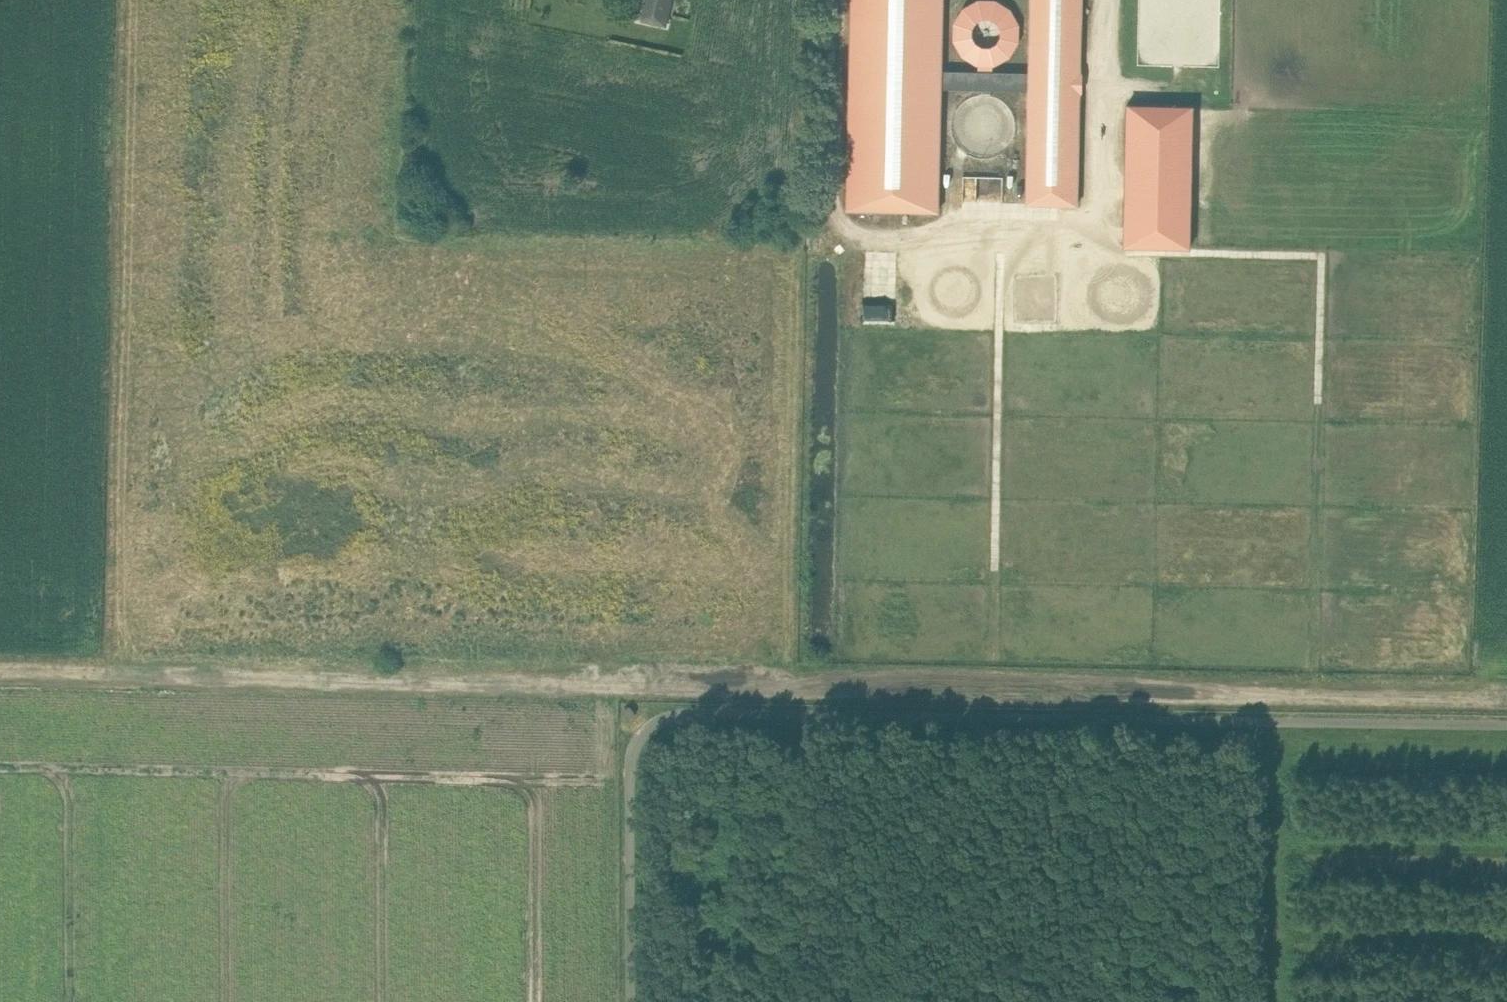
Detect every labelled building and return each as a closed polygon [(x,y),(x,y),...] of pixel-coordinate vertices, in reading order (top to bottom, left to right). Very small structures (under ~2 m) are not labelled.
[(642,14),(668,20),(672,0),(645,0),(642,14)] [(996,0),(994,0),(979,0),(976,1),(973,2),(970,4),(968,5),(965,8),(962,10),(960,12),(958,16),(957,19),(956,21),(955,24),(954,28),(954,31),(954,36),(955,41),(956,44),(958,47),(960,50),(961,52),(964,55),(966,57),(970,60),(972,61),(976,63),(979,63),(979,71),(941,70),(943,0),(852,0),(847,208),(938,211),(941,87),(1029,89),(1027,203),(1077,204),(1080,91),(1082,91),(1083,73),(1080,73),(1082,0),(1031,0),(1030,72),(992,72),(992,64),(995,63),(998,62),(1002,61),(1004,59),(1007,57),(1010,55),(1011,53),(1013,50),(1016,47),(1017,43),(1018,39),(1019,34),(1019,29),(1019,26),(1018,23),(1017,20),(1016,17),(1013,13),(1010,9),(1006,6),(1004,4),(1001,3),(999,1),(996,0)] [(1127,104),(1124,245),(1190,247),(1193,105),(1127,104)] [(976,196),(999,196),(1000,177),(977,176),(976,196)]
